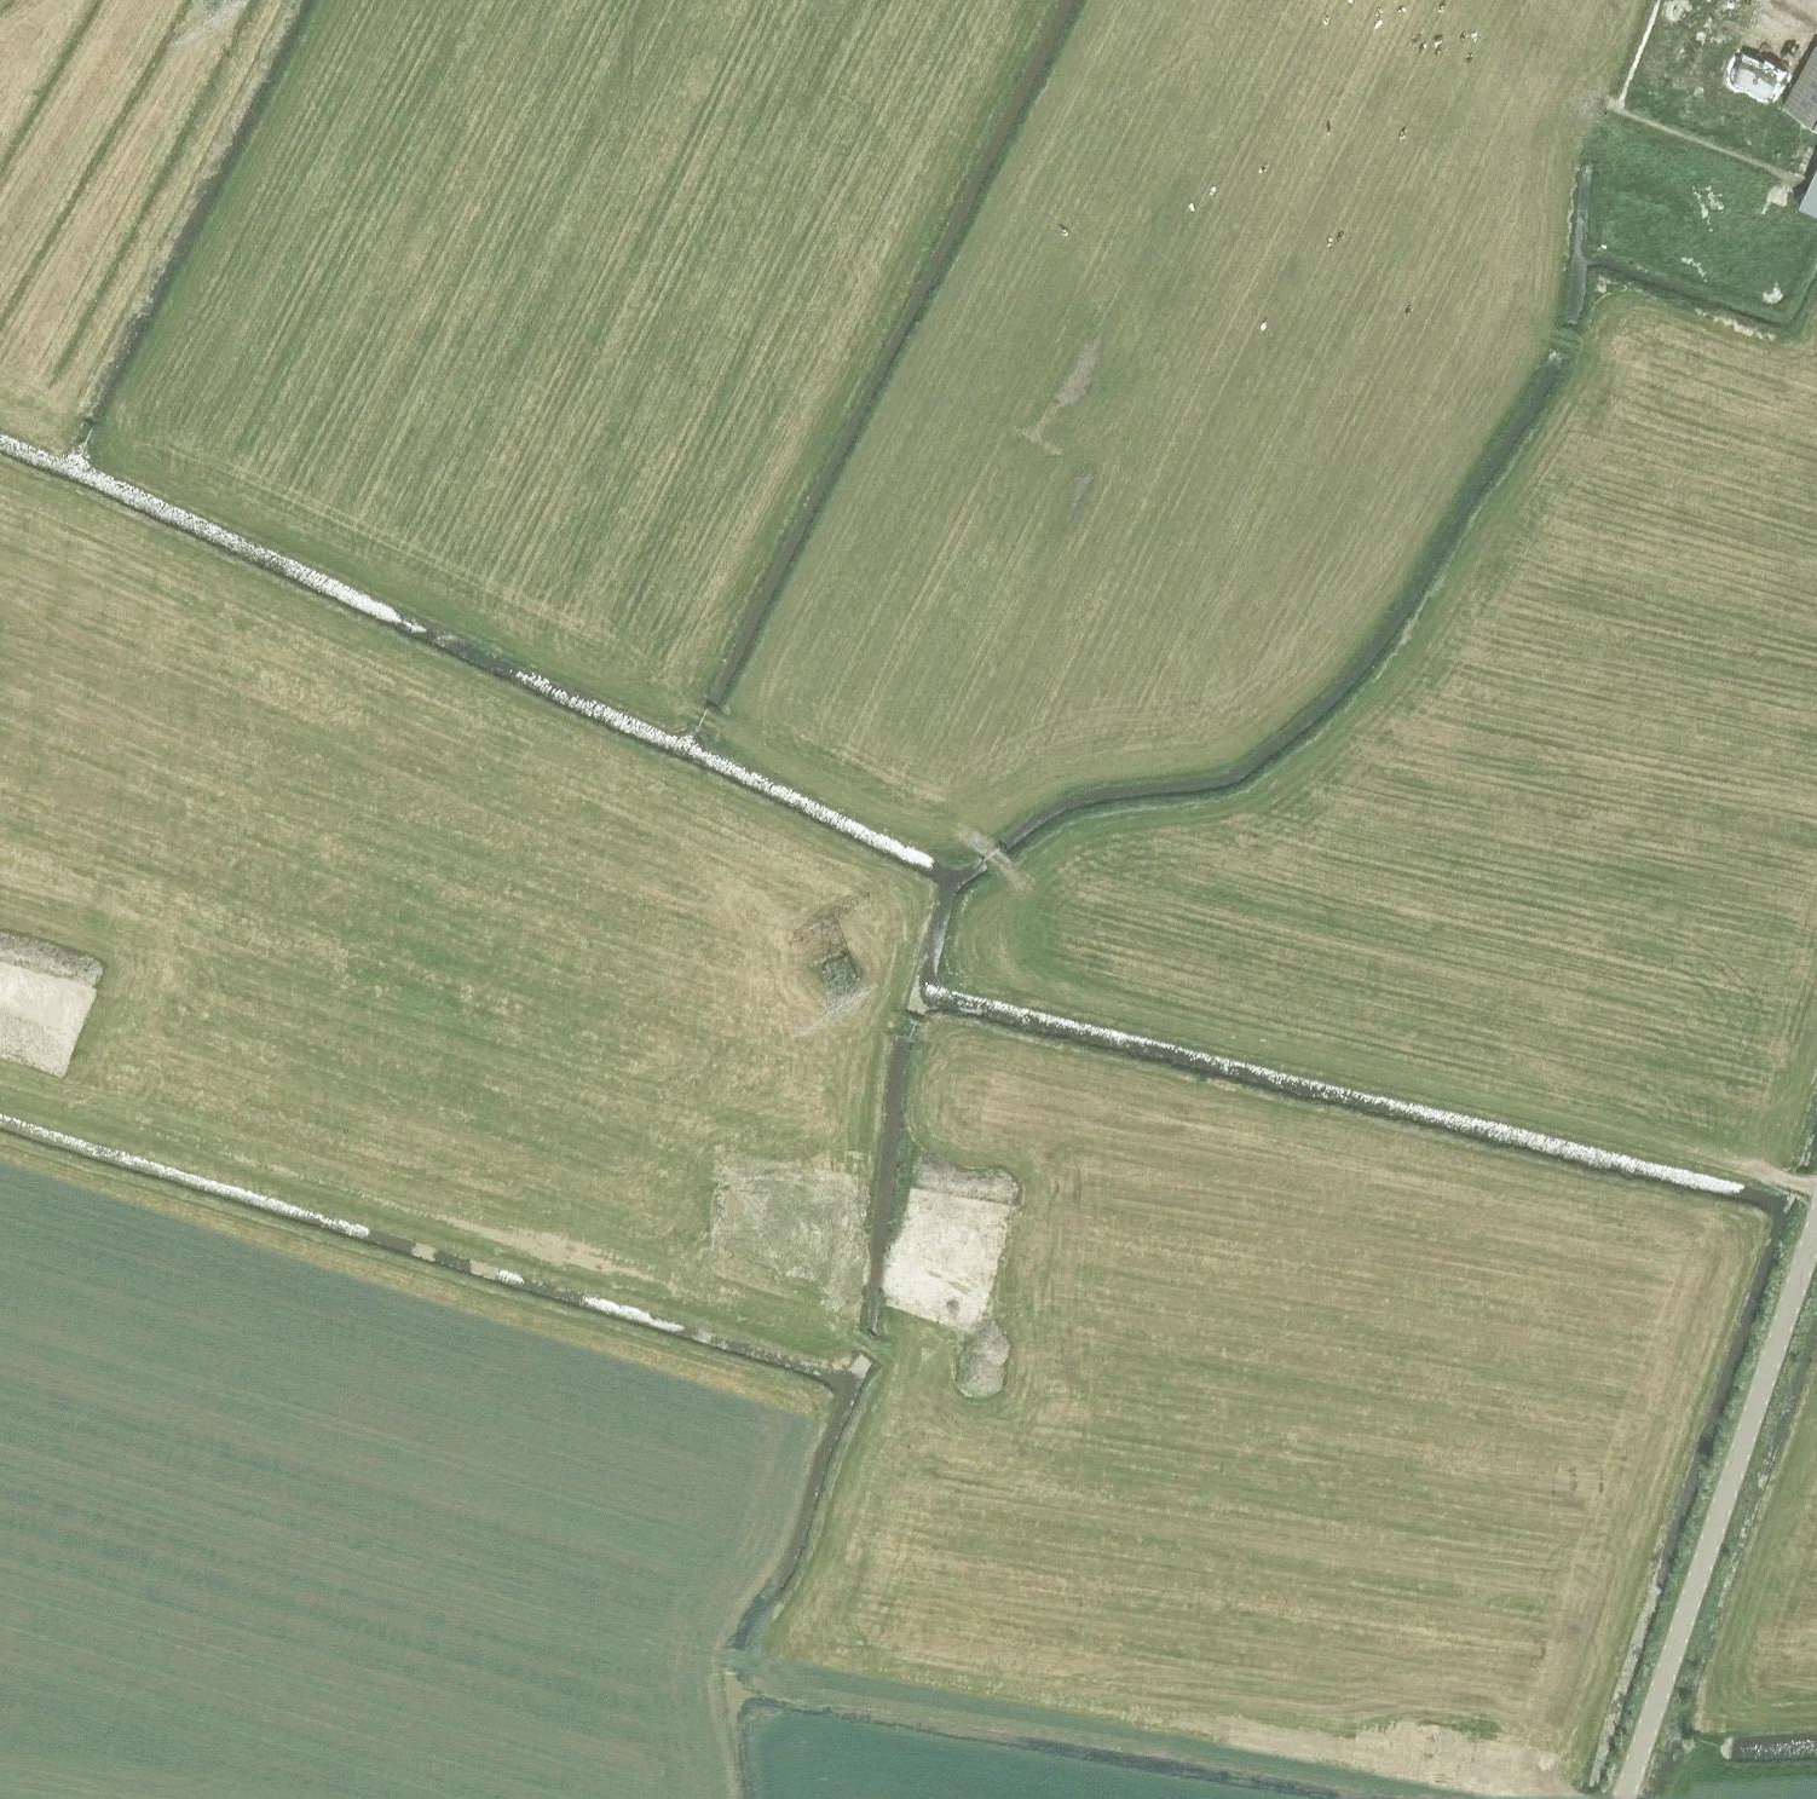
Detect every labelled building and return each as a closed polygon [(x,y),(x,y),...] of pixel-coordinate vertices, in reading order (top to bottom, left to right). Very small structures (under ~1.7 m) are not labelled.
[(1784,106),(1816,124),(1816,44),(1784,106)]
